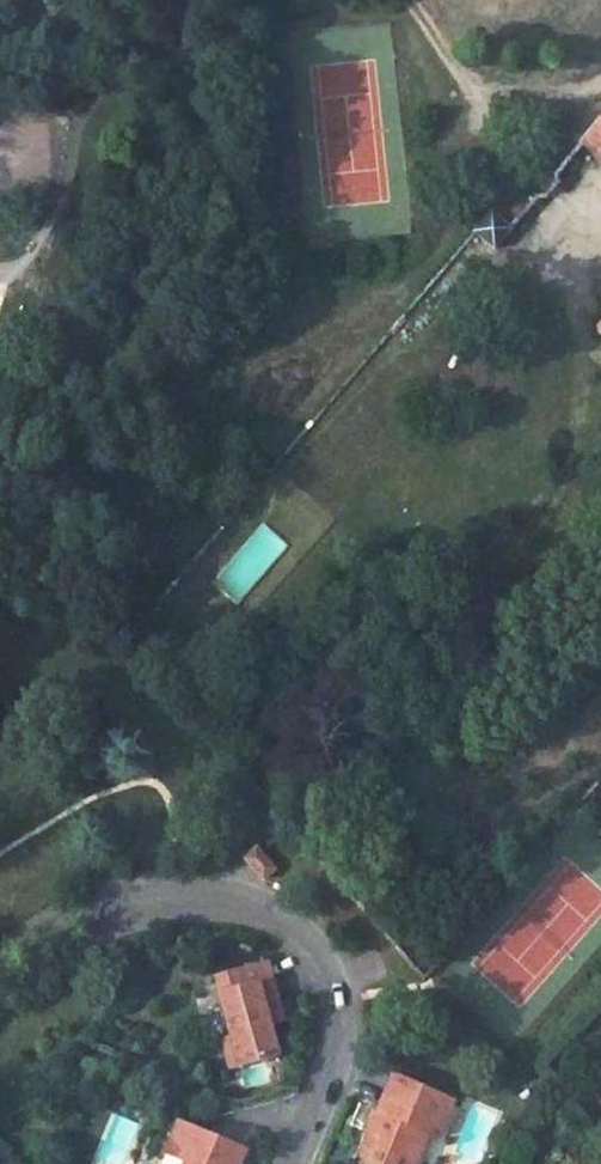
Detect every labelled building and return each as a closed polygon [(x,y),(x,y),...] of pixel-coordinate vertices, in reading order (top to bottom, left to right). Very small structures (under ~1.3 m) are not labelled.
[(581,137),(600,154),(600,111),(581,137)] [(491,208),(474,227),(492,244),(509,223),(491,208)] [(263,880),(275,871),(260,851),(248,860),(263,880)] [(244,883),(257,872),(245,859),(232,870),(244,883)] [(265,958),(214,974),(231,1032),(221,1035),(230,1065),(278,1051),(269,1021),(282,1017),(265,958)] [(392,1071),(355,1161),(363,1163),(413,1163),(427,1131),(436,1135),(452,1096),(392,1071)] [(176,1117),(162,1151),(182,1159),(180,1163),(237,1163),(244,1146),(176,1117)]
